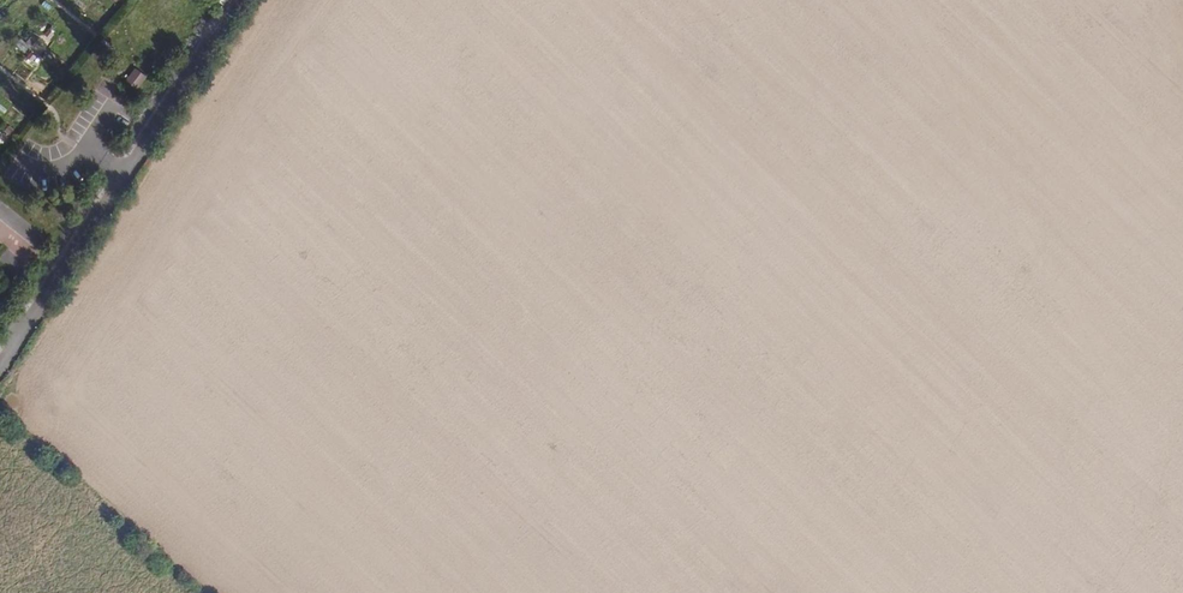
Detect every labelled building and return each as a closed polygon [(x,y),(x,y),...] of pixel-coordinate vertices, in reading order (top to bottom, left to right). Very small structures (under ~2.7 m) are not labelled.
[(227,0),(214,0),(208,7),(217,13),(227,0)] [(136,70),(127,82),(137,90),(146,78),(136,70)]
